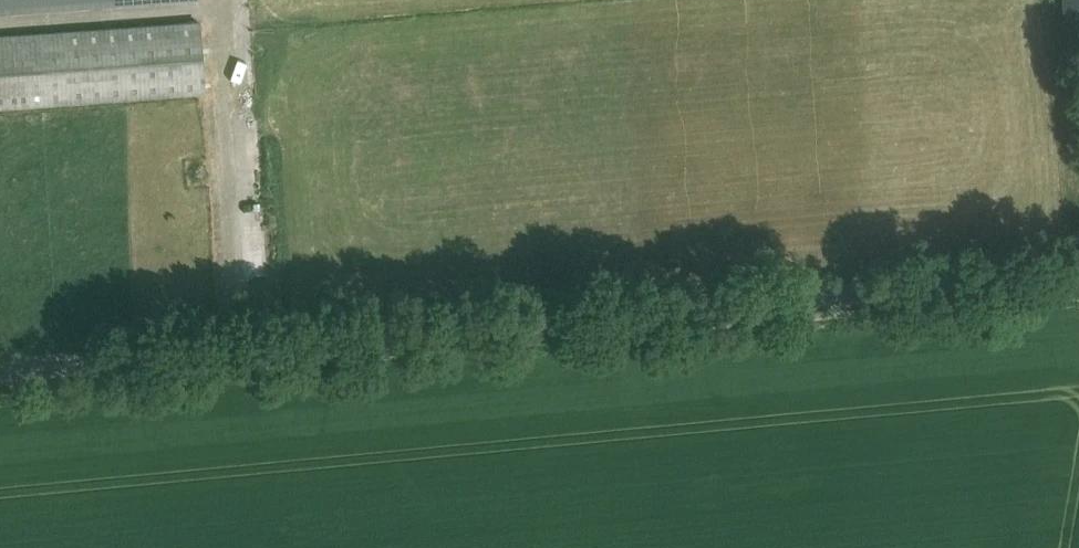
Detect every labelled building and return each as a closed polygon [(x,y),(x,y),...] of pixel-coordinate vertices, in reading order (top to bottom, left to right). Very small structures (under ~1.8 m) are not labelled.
[(188,0),(0,0),(0,13),(188,0)] [(204,92),(199,21),(0,36),(0,106),(204,92)]
